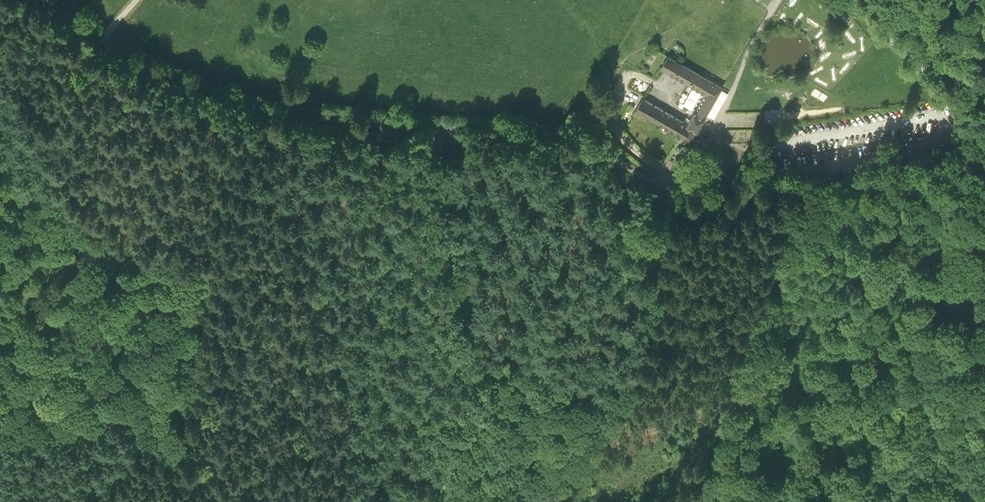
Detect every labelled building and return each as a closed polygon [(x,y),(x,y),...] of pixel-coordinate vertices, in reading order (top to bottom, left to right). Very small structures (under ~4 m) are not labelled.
[(689,87),(706,97),(690,125),(687,123),(685,122),(682,127),(641,104),(635,115),(636,116),(658,129),(690,147),(696,137),(697,135),(699,131),(701,129),(704,122),(722,91),(668,59),(661,71),(689,87)] [(811,97),(824,104),(828,98),(815,91),(811,97)]
